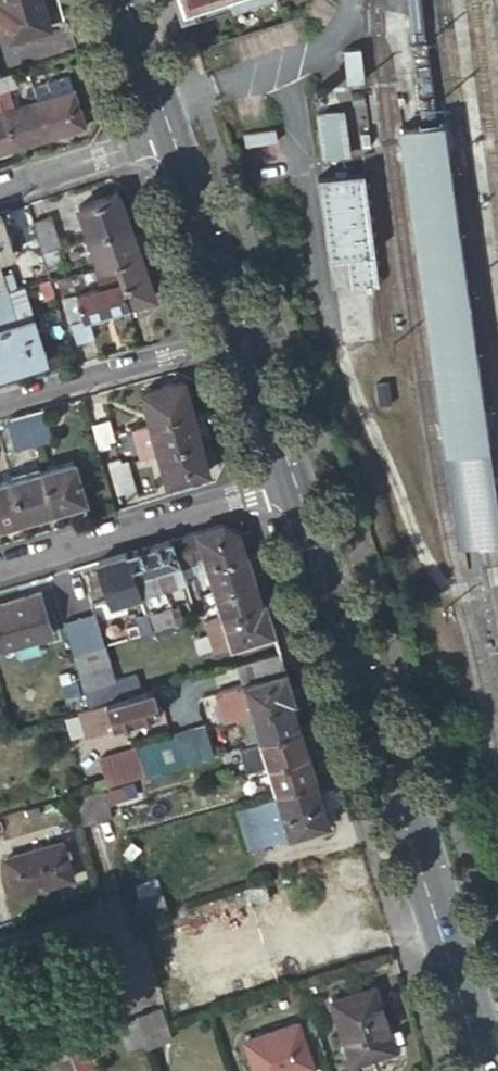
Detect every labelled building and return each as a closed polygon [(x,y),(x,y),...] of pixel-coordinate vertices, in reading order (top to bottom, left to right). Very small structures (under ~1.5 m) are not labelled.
[(2,37),(44,24),(43,21),(59,16),(54,0),(0,0),(0,32),(2,37)] [(363,49),(349,51),(354,80),(368,79),(363,49)] [(0,74),(0,90),(4,89),(12,86),(8,72),(0,74)] [(32,103),(43,139),(80,127),(65,77),(50,81),(55,95),(32,103)] [(50,81),(28,88),(32,103),(55,95),(50,81)] [(0,90),(0,113),(10,110),(4,89),(0,90)] [(43,139),(32,103),(10,110),(0,113),(0,117),(10,149),(43,139)] [(353,113),(324,118),(331,164),(359,160),(353,113)] [(451,446),(497,439),(497,364),(488,293),(485,294),(481,269),(484,268),(470,172),(467,172),(464,147),(466,146),(462,116),(404,125),(451,446)] [(10,149),(0,117),(0,152),(10,149)] [(373,175),(330,182),(340,261),(356,259),(384,255),(373,175)] [(84,237),(123,224),(113,192),(73,207),(84,237)] [(0,216),(0,257),(11,253),(0,216)] [(45,217),(28,222),(37,252),(51,248),(54,247),(45,217)] [(134,255),(123,224),(84,237),(94,266),(109,262),(134,255)] [(51,248),(37,252),(42,270),(57,266),(51,248)] [(149,298),(134,255),(109,262),(122,305),(149,298)] [(384,255),(356,259),(361,291),(389,287),(384,255)] [(82,317),(122,305),(109,262),(94,266),(90,267),(95,284),(77,290),(70,292),(78,318),(82,317)] [(4,292),(4,290),(14,287),(9,271),(0,274),(0,293),(4,292)] [(76,272),(53,279),(65,322),(78,318),(70,292),(77,290),(76,286),(80,283),(76,272)] [(14,287),(4,290),(4,292),(0,293),(0,330),(12,370),(43,361),(20,285),(14,287)] [(78,318),(65,322),(71,341),(87,337),(82,317),(78,318)] [(12,370),(0,330),(0,373),(12,370)] [(145,425),(185,413),(176,382),(135,393),(145,425)] [(400,383),(388,385),(390,404),(402,402),(400,383)] [(21,414),(30,446),(46,442),(37,409),(21,414)] [(153,453),(193,442),(185,413),(145,425),(153,453)] [(14,450),(30,446),(21,414),(5,419),(14,450)] [(87,426),(93,450),(103,447),(102,443),(109,441),(107,435),(103,422),(87,426)] [(202,472),(193,442),(153,453),(161,484),(202,472)] [(37,471),(49,513),(89,502),(77,460),(37,471)] [(109,485),(111,494),(129,489),(122,461),(115,463),(114,460),(103,463),(109,485)] [(5,480),(17,523),(49,513),(37,471),(5,480)] [(17,523),(5,480),(0,482),(0,528),(17,523)] [(259,606),(237,528),(226,523),(169,539),(177,567),(195,562),(195,559),(201,557),(233,664),(277,651),(262,605),(259,606)] [(157,587),(158,587),(181,580),(177,567),(169,539),(146,546),(157,587)] [(146,546),(124,552),(135,593),(157,587),(146,546)] [(124,552),(93,561),(108,609),(121,606),(119,598),(135,593),(124,552)] [(35,590),(0,600),(0,648),(48,634),(35,590)] [(171,609),(159,613),(163,626),(175,622),(171,609)] [(145,617),(149,630),(163,626),(159,613),(145,617)] [(89,614),(58,624),(67,654),(98,645),(89,614)] [(129,622),(133,635),(149,630),(145,617),(129,622)] [(67,654),(82,709),(103,703),(115,700),(109,682),(98,645),(67,654)] [(282,667),(277,651),(233,664),(238,680),(282,667)] [(282,667),(238,680),(249,715),(290,704),(293,703),(282,667)] [(129,676),(109,682),(115,700),(135,694),(129,676)] [(249,715),(238,680),(193,693),(203,728),(249,715)] [(82,709),(76,711),(84,735),(156,714),(149,690),(135,694),(115,700),(103,703),(82,709)] [(249,715),(257,741),(297,729),(290,704),(249,715)] [(297,729),(257,741),(265,767),(305,756),(297,729)] [(142,774),(199,758),(192,735),(135,752),(142,774)] [(134,748),(98,759),(105,785),(122,780),(142,774),(135,752),(134,748)] [(305,756),(265,767),(273,792),(312,780),(305,756)] [(105,785),(104,785),(109,804),(128,799),(122,780),(105,785)] [(312,780),(273,792),(274,796),(285,834),(286,834),(325,823),(312,780)] [(112,814),(111,810),(109,804),(104,785),(89,790),(97,818),(112,814)] [(89,790),(73,795),(81,822),(97,818),(89,790)] [(248,846),(285,834),(274,796),(236,807),(248,846)] [(74,878),(63,841),(5,857),(16,895),(74,878)] [(139,898),(161,892),(156,876),(134,882),(139,898)] [(259,882),(242,887),(248,905),(265,900),(259,882)] [(166,908),(161,892),(139,898),(133,900),(138,917),(166,908)] [(225,943),(186,955),(193,980),(234,967),(225,943)] [(376,985),(332,999),(351,1061),(395,1047),(376,985)] [(171,1028),(167,1014),(158,1017),(163,1031),(171,1028)] [(163,1031),(158,1017),(141,1022),(150,1050),(151,1052),(168,1046),(163,1031)] [(150,1050),(141,1022),(125,1028),(134,1055),(150,1050)] [(244,1039),(255,1070),(293,1070),(311,1065),(296,1023),(244,1039)] [(76,1070),(80,1070),(91,1067),(80,1034),(65,1039),(76,1070)] [(65,1039),(46,1046),(54,1070),(76,1070),(65,1039)]
